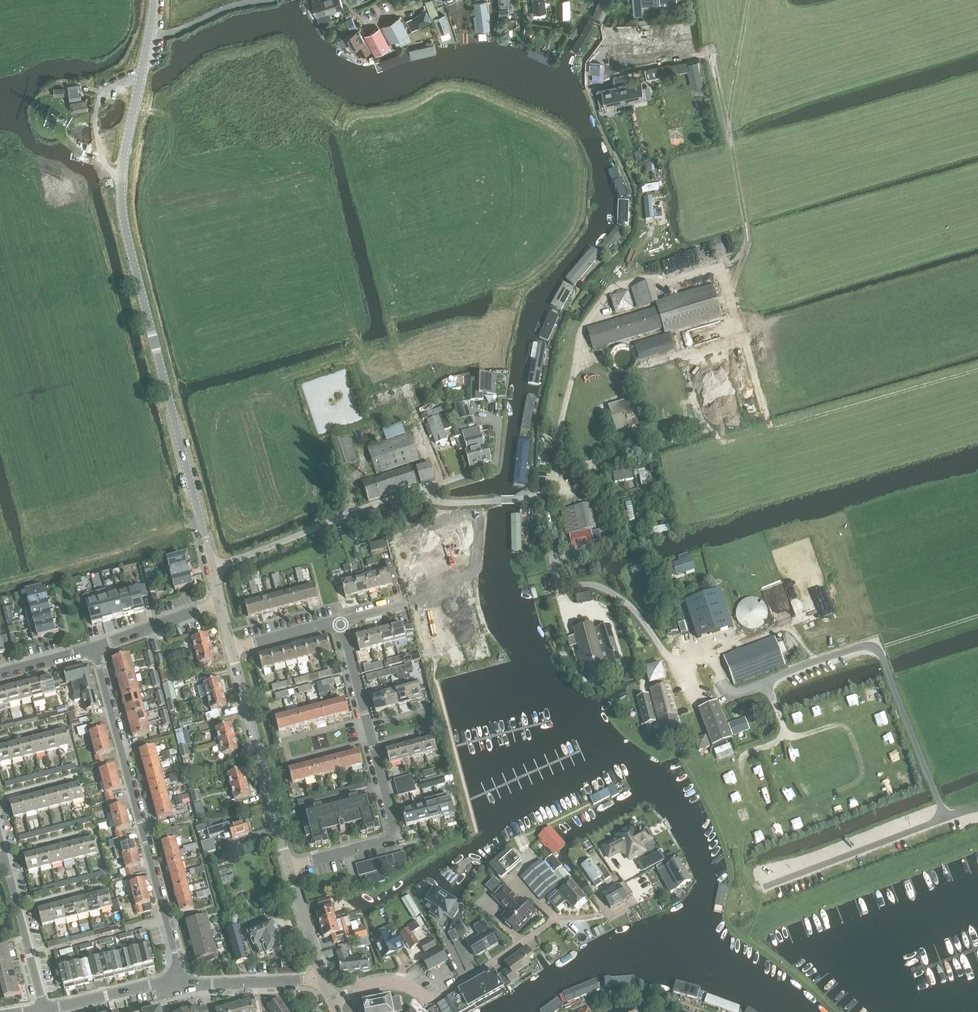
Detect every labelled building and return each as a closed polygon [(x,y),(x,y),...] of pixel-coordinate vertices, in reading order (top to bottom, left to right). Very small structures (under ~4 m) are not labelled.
[(317,16),(319,22),(331,18),(329,12),(343,7),(341,0),(312,0),(317,16)] [(425,2),(429,11),(436,8),(433,0),(430,0),(425,2)] [(475,2),(476,6),(475,6),(478,26),(478,31),(490,30),(489,25),(486,5),(485,0),(475,2)] [(508,8),(507,0),(499,0),(500,9),(508,8)] [(534,13),(547,12),(545,0),(532,0),(534,13)] [(570,17),(570,0),(555,0),(556,18),(570,17)] [(609,0),(598,0),(589,20),(598,24),(609,0)] [(635,15),(642,15),(641,0),(634,0),(635,15)] [(642,11),(645,11),(645,6),(660,4),(660,0),(641,0),(642,11)] [(436,8),(429,11),(432,18),(439,15),(436,8)] [(416,29),(433,21),(427,9),(410,18),(416,29)] [(440,35),(451,30),(445,13),(434,17),(440,35)] [(352,17),(346,20),(352,31),(358,28),(352,17)] [(399,17),(382,26),(392,43),(394,41),(401,38),(409,34),(399,17)] [(573,50),(581,54),(595,29),(587,24),(573,50)] [(380,27),(366,35),(376,54),(389,48),(388,45),(389,44),(380,27)] [(361,56),(370,51),(359,28),(346,35),(352,48),(356,46),(361,56)] [(610,37),(606,56),(613,57),(617,38),(610,37)] [(437,53),(434,43),(410,50),(412,59),(437,53)] [(680,52),(658,57),(659,64),(681,59),(680,52)] [(689,70),(693,87),(702,85),(697,59),(645,70),(646,79),(661,75),(689,70)] [(590,64),(589,72),(599,73),(599,65),(590,64)] [(645,99),(641,81),(626,84),(619,86),(623,104),(630,102),(645,99)] [(79,95),(77,84),(68,85),(69,93),(70,93),(70,96),(72,111),(88,109),(86,99),(82,99),(81,94),(79,95)] [(597,90),(600,108),(615,105),(623,104),(619,86),(611,87),(597,90)] [(55,97),(65,95),(63,87),(53,88),(55,97)] [(42,116),(53,124),(61,113),(50,105),(42,116)] [(653,159),(645,162),(647,171),(654,170),(653,159)] [(608,171),(619,199),(627,196),(616,168),(608,171)] [(663,189),(662,182),(642,186),(643,193),(663,189)] [(653,199),(646,200),(648,220),(655,220),(654,210),(653,199)] [(629,201),(619,201),(618,225),(628,225),(629,201)] [(661,210),(654,210),(655,220),(662,219),(661,210)] [(599,248),(605,253),(624,231),(618,226),(599,248)] [(567,281),(577,289),(603,256),(594,248),(567,281)] [(552,306),(562,312),(576,290),(565,284),(552,306)] [(587,329),(594,349),(663,328),(665,334),(723,316),(713,285),(658,301),(658,302),(656,303),(657,308),(587,329)] [(626,290),(617,293),(620,303),(629,300),(626,290)] [(590,295),(586,301),(591,305),(596,299),(590,295)] [(538,340),(550,345),(560,317),(548,313),(538,340)] [(529,387),(542,389),(550,348),(538,345),(529,387)] [(484,395),(496,396),(497,376),(480,375),(480,380),(472,380),(471,401),(484,402),(484,395)] [(522,430),(533,432),(540,399),(529,397),(522,430)] [(617,429),(636,424),(630,401),(610,407),(617,429)] [(459,420),(472,417),(469,408),(465,409),(463,402),(455,405),(457,412),(459,420)] [(433,436),(436,444),(448,439),(444,431),(452,427),(447,414),(439,417),(438,414),(444,412),(442,407),(437,409),(436,409),(421,415),(423,420),(429,418),(430,420),(427,421),(429,425),(426,426),(430,437),(433,436)] [(387,440),(405,433),(402,423),(383,430),(387,440)] [(470,467),(491,461),(487,445),(485,445),(479,427),(462,432),(468,450),(466,451),(470,467)] [(377,474),(419,460),(410,434),(368,449),(377,474)] [(337,469),(357,462),(348,436),(328,442),(337,469)] [(516,485),(528,487),(532,441),(520,440),(516,485)] [(421,484),(436,480),(431,463),(416,468),(421,484)] [(659,463),(650,466),(652,472),(661,470),(659,463)] [(369,501),(418,485),(412,467),(363,483),(369,501)] [(650,489),(645,470),(639,472),(643,491),(650,489)] [(634,478),(632,472),(613,477),(614,483),(634,478)] [(638,521),(633,501),(627,503),(631,522),(638,521)] [(596,527),(590,503),(561,510),(567,534),(596,527)] [(459,512),(432,519),(436,532),(447,529),(448,535),(464,531),(459,512)] [(522,518),(512,518),(512,554),(522,554),(522,518)] [(672,531),(670,524),(651,529),(653,535),(672,531)] [(591,530),(570,534),(572,546),(594,541),(591,530)] [(454,538),(427,545),(430,558),(438,556),(440,562),(459,557),(454,538)] [(677,576),(695,570),(691,558),(689,559),(688,554),(679,557),(680,562),(673,564),(668,566),(671,576),(676,574),(677,576)] [(167,560),(170,570),(188,565),(187,564),(191,563),(190,559),(186,560),(185,555),(172,559),(171,555),(167,556),(168,560),(167,560)] [(387,567),(376,570),(377,573),(381,589),(398,584),(392,561),(386,563),(387,567)] [(459,564),(432,571),(436,584),(444,582),(445,588),(464,583),(459,564)] [(170,570),(173,580),(194,575),(192,569),(189,570),(188,565),(170,570)] [(353,576),(358,595),(369,592),(364,574),(364,571),(352,574),(353,576)] [(364,573),(364,574),(369,592),(381,589),(377,573),(365,576),(364,573)] [(194,575),(173,580),(176,591),(197,585),(195,581),(192,582),(191,576),(194,575)] [(346,598),(358,595),(353,576),(352,577),(353,580),(342,583),(346,598)] [(278,588),(280,595),(284,608),(296,605),(292,592),(284,594),(282,587),(281,587),(279,581),(274,582),(276,589),(278,588)] [(21,592),(26,609),(30,608),(48,603),(52,603),(50,598),(47,599),(45,592),(44,593),(42,586),(21,592)] [(315,586),(304,589),(307,602),(319,599),(315,586)] [(259,599),(256,587),(251,589),(252,595),(255,595),(257,599),(259,599)] [(145,611),(139,588),(129,591),(135,614),(145,611)] [(296,605),(307,602),(304,589),(292,592),(296,605)] [(720,589),(685,601),(686,601),(698,639),(733,627),(720,591),(720,589)] [(124,617),(135,614),(129,591),(118,594),(124,617)] [(91,619),(92,625),(103,622),(97,599),(96,596),(95,594),(93,594),(85,596),(83,598),(83,600),(84,606),(81,607),(85,621),(91,619)] [(124,617),(118,594),(107,596),(114,619),(124,617)] [(280,595),(269,598),(272,611),(284,608),(280,595)] [(103,622),(114,619),(107,596),(97,599),(103,622)] [(766,612),(766,611),(766,608),(765,605),(764,603),(762,600),(759,598),(757,597),(755,596),(751,596),(748,596),(745,597),(743,598),(740,600),(738,602),(737,605),(736,608),(735,611),(736,614),(736,616),(737,618),(739,621),(741,624),(745,625),(750,627),(752,627),(755,626),(758,625),(761,623),(763,621),(765,618),(766,615),(766,612)] [(269,598),(257,601),(260,614),(272,611),(269,598)] [(249,617),(260,614),(257,601),(245,604),(249,617)] [(30,608),(33,618),(54,612),(53,608),(50,609),(48,603),(30,608)] [(33,618),(28,619),(31,629),(53,623),(57,622),(54,612),(33,618)] [(735,617),(730,619),(734,630),(739,628),(735,617)] [(681,633),(688,631),(685,621),(678,623),(681,633)] [(55,629),(53,623),(31,629),(34,639),(59,632),(58,628),(55,629)] [(403,624),(391,627),(395,643),(411,638),(408,625),(403,626),(403,624)] [(612,669),(622,665),(609,625),(599,629),(599,630),(595,631),(592,624),(573,629),(588,678),(607,673),(604,663),(609,661),(612,669)] [(395,643),(391,627),(379,630),(383,646),(385,650),(397,647),(395,643)] [(379,630),(368,633),(372,649),(383,646),(379,630)] [(360,652),(372,649),(368,633),(356,637),(360,652)] [(192,639),(196,652),(211,648),(208,635),(192,639)] [(775,637),(723,656),(734,685),(786,665),(775,637)] [(328,638),(316,641),(320,655),(331,652),(328,638)] [(320,655),(316,641),(305,644),(308,658),(320,655)] [(152,643),(155,652),(160,650),(158,642),(152,643)] [(305,644),(293,647),(297,661),(308,658),(305,644)] [(297,661),(293,647),(282,650),(285,664),(297,661)] [(214,660),(211,648),(196,652),(199,664),(214,660)] [(282,650),(270,653),(274,667),(285,664),(282,650)] [(259,656),(262,670),(274,667),(270,653),(259,656)] [(410,654),(399,657),(401,663),(412,660),(410,654)] [(113,659),(116,669),(132,665),(130,655),(113,659)] [(389,666),(401,663),(399,657),(387,661),(389,666)] [(405,664),(406,666),(401,667),(403,672),(409,671),(414,670),(412,662),(405,664)] [(366,673),(377,670),(376,664),(364,667),(366,673)] [(67,684),(71,683),(90,678),(91,677),(88,665),(64,672),(67,684)] [(135,674),(132,665),(116,669),(118,679),(135,674)] [(396,668),(390,670),(391,676),(403,672),(401,667),(396,669),(396,668)] [(169,670),(161,672),(164,685),(173,683),(169,670)] [(390,670),(378,673),(380,679),(391,676),(390,670)] [(368,682),(380,679),(378,673),(367,676),(368,682)] [(137,684),(135,674),(118,679),(121,689),(137,684)] [(53,678),(53,676),(41,679),(46,698),(57,695),(57,692),(62,691),(59,680),(58,677),(53,678)] [(90,678),(71,683),(75,696),(94,690),(91,678),(90,678)] [(46,698),(41,679),(29,682),(33,698),(33,699),(34,704),(46,701),(46,698)] [(204,684),(208,697),(223,693),(220,680),(204,684)] [(330,686),(328,680),(322,682),(316,683),(318,692),(331,689),(330,686)] [(417,680),(406,683),(411,703),(423,700),(417,680)] [(279,682),(278,682),(280,689),(292,686),(291,681),(279,684),(279,682)] [(33,698),(29,682),(17,685),(21,701),(33,699),(33,698)] [(173,683),(164,685),(163,685),(168,702),(175,701),(177,700),(173,683)] [(406,683),(405,683),(394,686),(399,706),(411,703),(406,683)] [(137,684),(121,689),(123,698),(140,694),(137,684)] [(9,705),(21,701),(17,685),(5,688),(9,705)] [(663,740),(681,735),(668,685),(650,690),(663,740)] [(296,700),(307,697),(305,686),(293,690),(294,694),(296,700)] [(382,689),(383,693),(388,709),(399,706),(394,686),(395,690),(384,693),(383,689),(382,689)] [(0,690),(0,711),(11,708),(9,705),(5,688),(0,690)] [(372,696),(376,712),(388,709),(383,693),(382,689),(370,692),(372,696)] [(95,690),(94,690),(75,696),(73,697),(75,702),(81,700),(80,699),(84,698),(87,711),(100,708),(95,690)] [(294,694),(293,690),(281,693),(283,698),(290,697),(289,695),(294,694)] [(226,706),(223,693),(208,697),(211,710),(226,706)] [(123,698),(126,708),(143,704),(140,694),(123,698)] [(638,698),(645,725),(655,722),(648,695),(638,698)] [(346,700),(334,703),(338,716),(349,713),(346,700)] [(699,708),(713,746),(733,739),(718,701),(699,708)] [(338,716),(334,703),(322,706),(326,719),(338,716)] [(143,704),(126,708),(128,718),(145,714),(143,704)] [(322,706),(311,709),(314,722),(326,719),(322,706)] [(60,710),(49,713),(50,718),(62,715),(60,708),(60,710)] [(302,725),(314,722),(311,709),(299,712),(302,725)] [(291,729),(302,725),(299,712),(287,715),(291,728),(291,729)] [(50,718),(49,713),(38,716),(39,721),(50,718)] [(70,722),(77,720),(75,714),(68,715),(70,722)] [(128,718),(131,728),(148,723),(145,714),(128,718)] [(291,729),(291,728),(287,715),(275,718),(279,732),(291,729)] [(38,716),(26,719),(27,724),(39,721),(38,716)] [(161,736),(173,733),(169,718),(163,719),(165,726),(159,727),(161,736)] [(745,718),(743,719),(728,725),(733,737),(750,730),(745,718)] [(26,719),(14,722),(15,727),(27,724),(26,719)] [(14,722),(2,725),(4,730),(15,727),(14,722)] [(134,737),(150,733),(148,723),(131,728),(134,737)] [(91,734),(93,745),(109,741),(106,729),(96,731),(94,724),(87,726),(80,728),(78,728),(80,736),(91,734)] [(232,725),(216,729),(219,739),(215,740),(215,743),(235,738),(232,725)] [(181,729),(175,730),(179,745),(180,747),(186,746),(182,729),(181,729)] [(67,730),(55,733),(59,749),(71,746),(67,730)] [(59,749),(55,733),(43,736),(47,752),(59,749)] [(43,736),(31,740),(35,755),(47,752),(43,736)] [(422,738),(422,741),(425,755),(437,752),(434,738),(428,739),(426,737),(422,738)] [(699,748),(709,746),(706,737),(697,739),(699,748)] [(238,751),(235,738),(215,743),(216,744),(220,742),(223,755),(238,751)] [(35,755),(31,740),(19,743),(24,758),(35,755)] [(112,752),(109,741),(93,745),(96,756),(95,756),(97,764),(104,762),(102,754),(112,752)] [(422,741),(410,744),(413,758),(425,755),(422,741)] [(19,743),(8,746),(12,761),(24,758),(19,743)] [(410,744),(398,747),(402,761),(413,758),(410,744)] [(716,756),(733,749),(730,744),(714,750),(716,756)] [(12,761),(8,746),(0,748),(0,765),(12,761)] [(155,747),(140,751),(143,762),(158,759),(155,747)] [(390,764),(402,761),(398,747),(386,750),(390,764)] [(360,752),(348,755),(351,768),(363,765),(360,752)] [(143,762),(146,774),(161,770),(159,763),(165,762),(172,760),(171,756),(171,755),(164,757),(158,759),(143,762)] [(351,768),(348,755),(336,758),(340,771),(351,768)] [(336,758),(324,761),(328,774),(340,771),(336,758)] [(70,765),(64,767),(65,772),(79,768),(78,764),(75,765),(74,761),(69,762),(70,765)] [(328,774),(324,761),(312,764),(316,778),(328,774)] [(100,771),(103,782),(119,778),(116,766),(106,769),(104,762),(97,764),(99,771),(100,771)] [(57,766),(58,768),(52,770),(53,775),(65,772),(64,767),(63,767),(63,764),(57,766)] [(187,768),(186,770),(191,772),(193,773),(195,768),(188,764),(187,768)] [(312,764),(301,767),(304,781),(316,778),(312,764)] [(293,784),(304,781),(301,767),(289,770),(293,784)] [(146,774),(149,785),(164,781),(161,770),(146,774)] [(228,775),(232,787),(247,784),(243,771),(228,775)] [(396,786),(407,783),(406,777),(394,780),(396,786)] [(122,790),(119,778),(103,782),(106,793),(105,793),(107,801),(114,799),(112,792),(122,790)] [(164,781),(149,785),(152,797),(167,793),(166,787),(172,785),(171,784),(178,782),(177,778),(170,780),(164,781)] [(422,790),(428,789),(434,787),(432,781),(432,779),(424,781),(420,782),(422,790)] [(347,788),(346,785),(343,786),(345,794),(357,790),(356,786),(355,782),(349,784),(350,787),(347,788)] [(81,784),(69,787),(73,803),(85,800),(81,784)] [(250,796),(247,784),(232,787),(235,800),(250,796)] [(333,792),(332,792),(334,797),(345,794),(343,786),(343,785),(341,785),(342,789),(336,791),(334,786),(332,786),(333,792)] [(611,796),(611,797),(619,793),(615,786),(609,789),(608,788),(607,788),(608,789),(594,796),(593,796),(593,797),(591,799),(594,805),(611,796)] [(73,803),(69,787),(57,790),(61,806),(73,803)] [(398,796),(410,793),(409,787),(397,790),(398,796)] [(57,790),(45,793),(49,809),(61,806),(57,790)] [(334,797),(332,792),(321,795),(322,800),(334,797)] [(49,809),(45,793),(34,796),(38,812),(49,809)] [(152,797),(155,808),(170,804),(167,793),(152,797)] [(321,795),(309,798),(310,803),(322,800),(321,795)] [(449,795),(437,798),(442,817),(443,816),(445,818),(449,817),(450,814),(454,813),(449,795)] [(34,796),(22,799),(26,815),(38,812),(34,796)] [(308,840),(310,848),(315,847),(316,848),(315,844),(322,842),(323,846),(323,845),(328,843),(326,833),(329,832),(337,830),(340,829),(341,832),(346,831),(345,828),(348,827),(356,825),(359,824),(362,835),(367,833),(367,834),(368,834),(367,831),(373,829),(374,833),(375,832),(375,831),(380,830),(378,822),(379,822),(377,814),(376,814),(374,807),(368,808),(368,806),(368,805),(367,801),(366,801),(365,797),(358,799),(357,798),(350,800),(350,801),(322,808),(322,807),(314,809),(314,810),(307,812),(308,816),(303,817),(305,822),(309,821),(310,824),(304,825),(306,833),(305,833),(307,841),(308,840)] [(438,820),(438,818),(442,817),(437,798),(425,802),(430,820),(431,819),(433,821),(438,820)] [(14,818),(26,815),(22,799),(10,803),(14,818)] [(111,809),(114,820),(128,816),(125,804),(116,807),(114,799),(107,801),(109,809),(111,809)] [(413,805),(415,809),(418,823),(430,820),(425,802),(413,805)] [(195,805),(198,818),(206,816),(203,803),(195,805)] [(173,815),(170,804),(155,808),(158,819),(173,815)] [(402,808),(407,826),(418,823),(415,809),(413,805),(402,808)] [(76,815),(78,821),(79,826),(90,823),(89,818),(81,820),(79,814),(76,815)] [(116,835),(117,839),(124,837),(122,830),(131,828),(128,816),(114,820),(117,831),(116,831),(116,835)] [(250,834),(246,821),(229,826),(228,823),(208,829),(211,837),(224,833),(225,836),(231,834),(233,839),(250,834)] [(206,824),(196,828),(198,833),(208,830),(206,824)] [(179,827),(164,831),(167,842),(176,839),(176,840),(182,838),(179,827)] [(641,845),(652,839),(646,828),(641,830),(640,829),(638,830),(639,831),(635,833),(632,827),(616,835),(618,839),(603,847),(609,858),(621,852),(621,853),(625,854),(626,854),(629,859),(645,851),(641,845)] [(553,854),(564,844),(550,828),(539,837),(553,854)] [(135,842),(125,844),(124,837),(117,839),(119,847),(121,846),(124,857),(138,854),(135,842)] [(95,838),(83,841),(88,857),(99,854),(95,838)] [(163,843),(166,855),(179,851),(176,840),(176,839),(167,842),(163,843)] [(216,850),(212,839),(201,842),(205,854),(216,850)] [(71,844),(76,860),(88,857),(83,841),(71,844)] [(71,844),(60,847),(64,863),(76,860),(71,844)] [(64,863),(60,847),(48,850),(52,866),(64,863)] [(48,850),(36,853),(40,869),(52,866),(48,850)] [(179,851),(166,855),(169,866),(182,863),(180,856),(186,854),(186,852),(185,850),(179,851)] [(591,859),(581,866),(593,883),(595,885),(601,881),(603,879),(607,877),(603,872),(606,870),(609,868),(598,851),(591,856),(593,858),(591,859)] [(402,866),(408,864),(405,852),(398,854),(402,866)] [(502,877),(518,863),(509,852),(492,867),(502,877)] [(28,872),(40,869),(36,853),(24,856),(28,872)] [(132,868),(141,865),(138,854),(124,857),(127,869),(120,870),(122,878),(128,876),(134,875),(132,868)] [(402,866),(398,854),(392,856),(395,867),(402,866)] [(229,862),(227,856),(219,859),(221,865),(229,862)] [(395,867),(392,856),(386,857),(389,869),(395,867)] [(559,882),(568,874),(552,856),(544,863),(559,882)] [(389,869),(386,857),(381,859),(384,870),(389,869)] [(675,857),(656,867),(658,870),(665,867),(677,888),(690,881),(678,859),(677,860),(675,857)] [(384,870),(381,859),(375,860),(378,872),(384,870)] [(378,872),(375,860),(369,862),(372,873),(378,872)] [(544,863),(541,860),(521,877),(541,901),(561,883),(559,882),(544,863)] [(372,873),(369,862),(362,863),(365,875),(372,873)] [(169,866),(172,878),(185,875),(182,863),(169,866)] [(362,863),(356,865),(359,877),(365,875),(362,863)] [(368,886),(386,881),(383,872),(365,877),(368,886)] [(93,879),(92,874),(80,877),(82,882),(93,879)] [(135,882),(134,875),(128,876),(130,884),(131,884),(134,895),(148,891),(145,880),(135,882)] [(185,875),(172,878),(175,890),(188,886),(185,875)] [(80,877),(68,880),(70,885),(82,882),(80,877)] [(70,885),(68,880),(57,884),(58,888),(70,885)] [(571,882),(549,901),(556,909),(565,902),(569,902),(574,908),(585,899),(571,882)] [(619,886),(603,895),(611,908),(627,899),(626,898),(633,894),(624,883),(619,886)] [(57,884),(45,887),(46,892),(58,888),(57,884)] [(719,884),(715,905),(724,907),(728,885),(719,884)] [(175,890),(178,901),(191,898),(188,886),(175,890)] [(508,914),(503,918),(517,932),(518,931),(520,931),(523,928),(523,924),(526,921),(526,922),(535,913),(521,900),(519,902),(504,886),(494,896),(508,910),(508,914)] [(34,895),(46,892),(45,887),(33,890),(34,895)] [(436,890),(435,889),(432,891),(429,894),(427,898),(427,902),(428,902),(436,907),(431,914),(440,919),(444,913),(454,919),(459,911),(458,905),(436,890)] [(151,903),(148,891),(134,895),(136,906),(135,907),(138,915),(153,911),(151,903)] [(109,892),(97,895),(102,911),(113,908),(114,913),(120,912),(117,900),(112,902),(109,892)] [(102,911),(97,895),(86,898),(90,914),(102,911)] [(420,914),(409,896),(402,900),(413,918),(420,914)] [(86,898),(74,901),(78,917),(90,914),(86,898)] [(194,910),(191,898),(178,901),(181,913),(194,910)] [(322,913),(318,914),(321,926),(349,918),(348,912),(335,916),(332,907),(333,907),(330,898),(317,902),(320,910),(321,910),(322,913)] [(78,917),(74,901),(62,904),(66,920),(78,917)] [(62,904),(50,907),(54,923),(66,920),(62,904)] [(42,926),(54,923),(50,907),(38,910),(42,926)] [(187,922),(190,935),(209,930),(205,918),(208,917),(187,922)] [(349,918),(321,926),(324,938),(333,935),(334,939),(335,944),(351,939),(349,935),(347,927),(352,925),(349,918)] [(420,944),(412,933),(420,928),(416,921),(407,926),(409,929),(401,934),(411,949),(420,944)] [(476,957),(497,944),(484,921),(474,927),(480,936),(468,943),(476,957)] [(267,955),(284,946),(273,922),(248,934),(255,947),(256,946),(260,955),(266,953),(267,955)] [(385,929),(387,934),(374,941),(383,959),(384,959),(387,959),(390,958),(391,955),(397,952),(397,951),(404,947),(393,925),(385,929)] [(239,926),(227,930),(236,964),(249,960),(239,926)] [(88,933),(87,929),(82,930),(84,939),(96,936),(95,931),(88,933)] [(82,934),(71,937),(72,942),(84,939),(82,930),(81,930),(82,934)] [(212,943),(209,930),(190,935),(193,948),(212,943)] [(359,940),(371,936),(370,930),(357,934),(359,940)] [(60,945),(59,939),(47,942),(49,948),(60,945)] [(425,953),(436,947),(432,939),(421,945),(425,953)] [(139,944),(140,949),(145,969),(155,967),(149,942),(139,944)] [(215,956),(212,943),(193,948),(197,962),(200,961),(201,966),(219,961),(218,955),(215,956)] [(12,959),(11,958),(8,946),(0,948),(0,962),(12,959)] [(422,959),(429,971),(448,960),(441,948),(422,959)] [(516,975),(530,965),(528,961),(534,957),(526,948),(505,963),(509,969),(503,973),(511,984),(519,979),(516,975)] [(135,972),(145,969),(140,949),(130,951),(135,972)] [(341,975),(371,971),(370,957),(349,959),(346,949),(337,951),(338,956),(341,975)] [(125,974),(134,972),(135,972),(130,951),(120,954),(125,974)] [(119,976),(124,975),(125,974),(120,954),(110,956),(115,977),(119,976)] [(110,956),(100,959),(105,979),(115,977),(110,956)] [(15,971),(14,970),(12,959),(0,962),(0,975),(15,971)] [(105,979),(100,959),(90,961),(95,982),(105,979)] [(295,959),(281,961),(282,969),(296,968),(295,959)] [(95,982),(90,961),(80,964),(85,985),(85,984),(89,983),(88,980),(94,979),(95,982)] [(80,964),(70,966),(74,984),(75,987),(85,985),(80,964)] [(69,985),(74,984),(70,966),(60,969),(65,989),(69,988),(69,985)] [(1,986),(2,987),(18,983),(17,982),(15,971),(0,975),(0,980),(1,986)] [(497,976),(495,972),(449,997),(451,1001),(447,1003),(453,1011),(463,1011),(468,1009),(467,1006),(505,985),(499,975),(497,976)] [(635,977),(605,978),(606,988),(636,987),(635,977)] [(648,989),(672,994),(674,982),(650,977),(648,989)] [(562,992),(567,1003),(600,990),(596,978),(562,992)] [(674,993),(698,999),(701,988),(677,981),(674,993)] [(3,990),(5,999),(21,995),(18,983),(2,987),(1,986),(0,986),(0,991),(3,990)] [(739,1005),(708,993),(704,1003),(729,1011),(737,1011),(739,1005)] [(400,998),(391,1000),(391,997),(363,1003),(365,1011),(403,1011),(400,998)] [(558,998),(538,1011),(555,1011),(563,1007),(558,998)] [(269,1008),(271,1011),(288,1011),(280,1000),(269,1008)] [(239,1004),(241,1011),(254,1011),(257,1011),(254,1001),(251,1002),(251,1001),(239,1004)]
